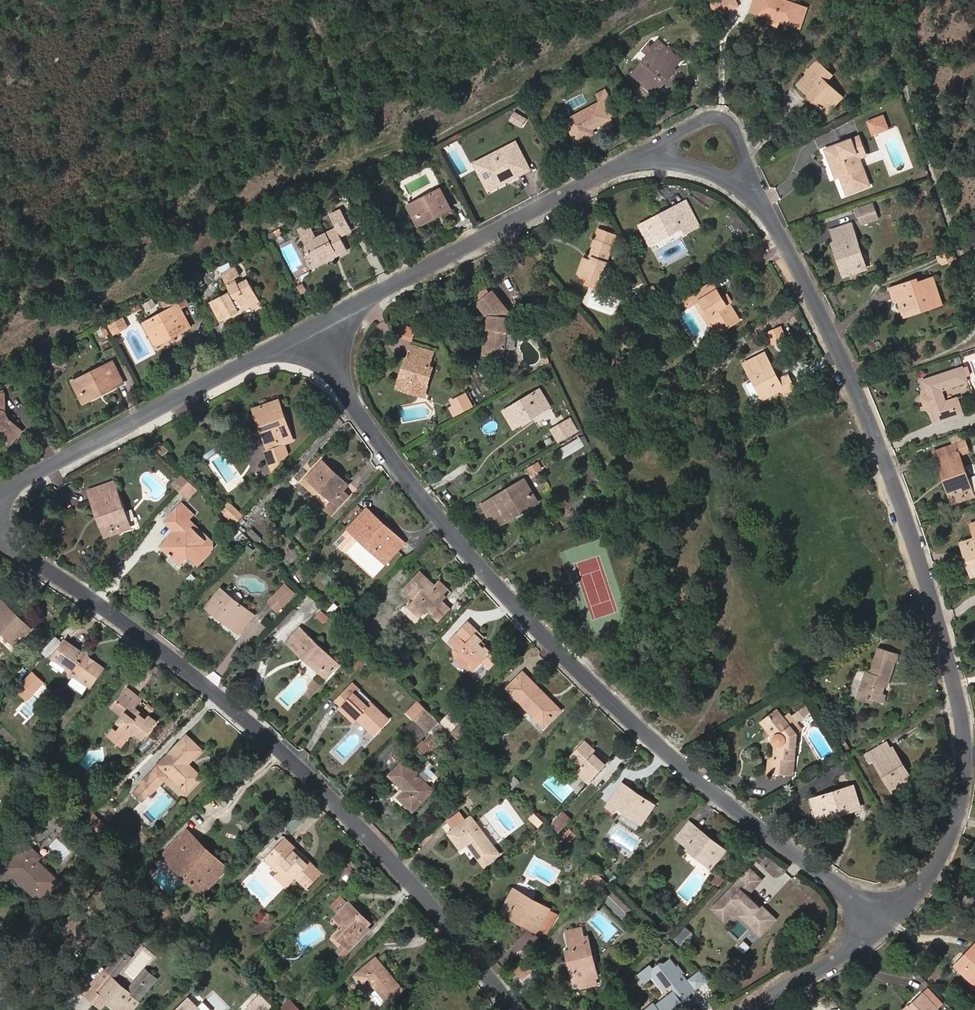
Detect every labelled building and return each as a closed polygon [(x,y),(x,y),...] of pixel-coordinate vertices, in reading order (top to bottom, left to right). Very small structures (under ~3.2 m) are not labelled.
[(724,10),(737,4),(735,0),(725,0),(712,6),(718,18),(726,14),(724,10)] [(797,26),(804,6),(787,0),(756,0),(752,11),(797,26)] [(726,14),(739,8),(737,4),(724,10),(726,14)] [(656,84),(672,66),(679,58),(657,39),(650,47),(653,49),(646,56),(632,73),(643,82),(638,88),(646,95),(656,84)] [(650,47),(644,54),(646,56),(653,49),(650,47)] [(827,113),(840,99),(834,92),(836,91),(825,81),(831,74),(817,60),(806,71),(808,73),(797,85),(810,96),(819,104),(817,107),(821,111),(823,108),(827,113)] [(656,84),(660,87),(675,69),(672,66),(656,84)] [(593,130),(591,126),(609,116),(608,114),(615,110),(604,89),(597,93),(601,100),(565,118),(576,139),(593,130)] [(810,96),(807,98),(817,107),(819,104),(810,96)] [(520,125),(525,117),(513,110),(509,118),(520,125)] [(884,116),(870,121),(873,128),(887,123),(884,116)] [(873,128),(875,133),(889,128),(887,123),(873,128)] [(858,169),(855,158),(859,157),(865,155),(859,137),(837,144),(840,151),(828,155),(833,171),(838,170),(840,175),(847,193),(869,185),(863,167),(858,169)] [(518,147),(515,141),(484,157),(487,162),(518,147)] [(837,144),(826,149),(828,155),(840,151),(837,144)] [(517,173),(516,171),(528,166),(518,147),(487,162),(484,157),(473,162),(487,189),(503,181),(502,179),(505,178),(506,179),(517,173)] [(440,214),(451,208),(441,189),(418,201),(427,218),(438,211),(440,214)] [(863,224),(882,217),(876,200),(856,207),(863,224)] [(418,201),(410,205),(419,222),(427,218),(418,201)] [(692,212),(687,201),(674,208),(680,218),(692,212)] [(338,254),(349,248),(340,233),(352,227),(341,208),(329,214),(337,229),(327,234),(317,239),(314,233),(307,236),(311,243),(309,244),(313,252),(322,248),(325,255),(336,250),(338,254)] [(687,232),(700,225),(692,212),(680,218),(674,208),(663,213),(665,217),(652,223),(660,239),(683,226),(687,232)] [(419,222),(420,225),(440,214),(438,211),(427,218),(419,222)] [(651,244),(660,239),(652,223),(665,217),(663,213),(641,225),(651,244)] [(309,224),(301,229),(309,244),(311,243),(307,236),(314,233),(309,224)] [(844,272),(865,266),(852,224),(833,230),(841,254),(839,255),(844,272)] [(279,235),(285,233),(282,227),(276,230),(279,235)] [(327,234),(324,227),(314,233),(317,239),(327,234)] [(618,235),(601,228),(597,238),(614,245),(618,235)] [(603,274),(605,269),(614,245),(597,238),(590,259),(588,258),(582,274),(600,281),(599,287),(606,290),(608,284),(604,283),(607,275),(603,274)] [(336,250),(325,255),(322,248),(313,252),(320,264),(338,254),(336,250)] [(579,273),(582,274),(588,258),(585,257),(579,273)] [(240,311),(239,308),(260,298),(249,277),(239,282),(237,277),(242,274),(237,265),(222,273),(231,291),(214,300),(224,319),(240,311)] [(844,272),(846,276),(867,270),(865,266),(844,272)] [(608,284),(613,272),(605,269),(603,274),(607,275),(604,283),(608,284)] [(934,306),(942,303),(934,278),(917,284),(916,280),(891,288),(895,300),(898,299),(903,297),(908,311),(933,303),(934,306)] [(727,303),(723,296),(713,280),(691,294),(697,303),(702,300),(714,321),(720,331),(740,319),(729,301),(727,303)] [(301,291),(306,288),(303,281),(297,285),(301,291)] [(475,293),(480,299),(491,291),(485,284),(475,293)] [(646,301),(654,297),(649,288),(642,293),(646,301)] [(513,331),(515,316),(494,289),(491,291),(480,299),(477,302),(488,317),(487,329),(489,329),(487,351),(507,353),(509,331),(513,331)] [(646,301),(642,293),(641,292),(636,295),(643,307),(647,304),(646,301)] [(729,301),(732,299),(727,292),(723,296),(727,303),(729,301)] [(180,333),(191,327),(180,307),(188,304),(182,293),(165,302),(169,311),(149,321),(158,340),(178,330),(180,333)] [(697,303),(691,294),(684,299),(689,307),(697,303)] [(898,299),(904,316),(934,306),(933,303),(908,311),(903,297),(898,299)] [(240,311),(241,312),(261,301),(260,298),(239,308),(240,311)] [(697,303),(709,323),(714,321),(702,300),(697,303)] [(483,354),(507,357),(507,353),(487,351),(489,329),(487,329),(485,328),(483,354)] [(433,349),(415,344),(413,352),(430,357),(433,349)] [(787,374),(779,377),(765,351),(746,362),(765,398),(783,388),(786,391),(794,387),(787,374)] [(420,383),(427,385),(433,365),(429,363),(430,357),(413,352),(411,359),(408,358),(400,388),(418,393),(420,383)] [(83,404),(123,383),(113,362),(72,382),(83,404)] [(946,400),(943,388),(968,380),(963,366),(923,379),(928,395),(927,396),(925,398),(925,400),(925,402),(927,404),(928,405),(930,405),(932,406),(936,419),(958,413),(953,398),(946,400)] [(418,393),(424,395),(427,385),(420,383),(418,393)] [(455,414),(472,404),(465,392),(451,399),(453,403),(450,405),(455,414)] [(544,406),(540,399),(535,392),(511,406),(521,424),(538,414),(536,411),(544,406)] [(6,410),(6,393),(0,393),(0,434),(11,445),(24,431),(10,419),(6,410)] [(538,414),(551,406),(546,395),(540,399),(544,406),(536,411),(538,414)] [(958,413),(963,411),(959,396),(953,398),(958,413)] [(285,443),(295,440),(280,399),(255,408),(258,418),(262,417),(267,430),(263,432),(267,442),(280,438),(283,444),(269,449),(267,450),(273,469),(289,453),(285,443)] [(574,429),(578,426),(572,416),(568,419),(574,429)] [(575,431),(574,429),(568,419),(554,426),(562,438),(575,431)] [(151,445),(158,451),(165,444),(158,438),(151,445)] [(267,442),(269,449),(283,444),(280,438),(267,442)] [(965,441),(956,444),(959,454),(969,451),(965,441)] [(955,498),(972,492),(959,454),(956,444),(936,451),(945,479),(949,478),(955,498)] [(341,475),(339,477),(323,462),(304,481),(314,490),(318,485),(333,499),(325,508),(331,514),(349,495),(343,489),(349,483),(341,475)] [(181,473),(172,483),(181,492),(191,482),(181,473)] [(953,503),(974,496),(972,492),(955,498),(949,478),(945,479),(953,503)] [(516,515),(539,501),(526,479),(523,481),(535,500),(515,512),(516,515)] [(106,538),(132,528),(115,481),(88,490),(106,538)] [(516,515),(515,512),(535,500),(523,481),(483,504),(497,527),(516,515)] [(181,492),(187,498),(196,487),(191,482),(181,492)] [(229,501),(222,508),(226,512),(233,505),(229,501)] [(234,520),(241,513),(233,505),(226,512),(234,520)] [(200,536),(186,523),(188,520),(184,516),(188,512),(182,506),(166,523),(175,531),(180,535),(176,539),(174,537),(163,549),(177,562),(181,563),(188,555),(198,564),(204,558),(206,559),(211,553),(210,552),(213,549),(212,542),(202,532),(200,536)] [(385,553),(399,536),(368,508),(349,528),(354,532),(356,534),(360,530),(385,553)] [(192,516),(188,512),(184,516),(188,520),(192,516)] [(188,520),(186,523),(200,536),(202,532),(188,520)] [(354,532),(349,528),(344,533),(349,538),(354,532)] [(255,540),(258,537),(251,530),(247,533),(255,540)] [(387,562),(406,542),(399,536),(385,553),(360,530),(356,534),(387,562)] [(175,531),(160,546),(163,549),(174,537),(176,539),(180,535),(175,531)] [(968,559),(973,558),(967,542),(963,543),(968,559)] [(444,594),(444,593),(435,585),(421,572),(405,588),(415,598),(412,603),(424,614),(430,607),(435,612),(432,615),(439,622),(452,607),(443,599),(446,596),(444,594)] [(444,594),(449,589),(440,579),(435,585),(444,593),(444,594)] [(273,597),(282,605),(293,593),(284,585),(273,597)] [(222,589),(208,607),(234,628),(248,610),(222,589)] [(3,601),(0,604),(0,608),(3,611),(8,606),(3,601)] [(408,607),(420,618),(424,614),(412,603),(408,607)] [(29,631),(17,620),(20,617),(8,606),(3,611),(0,608),(0,628),(17,644),(29,631)] [(234,628),(240,632),(254,615),(248,610),(234,628)] [(316,616),(324,624),(329,619),(321,611),(316,616)] [(29,631),(31,628),(20,617),(17,620),(29,631)] [(484,640),(486,637),(480,630),(470,620),(459,633),(469,642),(477,633),(484,640)] [(309,637),(301,628),(294,636),(302,643),(309,637)] [(491,667),(501,657),(494,651),(493,652),(487,646),(485,648),(481,643),(483,640),(484,640),(477,633),(469,642),(459,633),(450,642),(457,648),(457,657),(468,667),(470,665),(476,670),(485,661),(491,667)] [(334,670),(339,665),(309,637),(302,643),(294,636),(288,643),(302,656),(304,655),(311,662),(310,663),(321,674),(329,666),(334,670)] [(494,651),(483,640),(481,643),(485,648),(487,646),(493,652),(494,651)] [(104,667),(89,657),(88,652),(83,653),(66,641),(54,660),(66,669),(70,672),(71,677),(76,676),(77,676),(91,687),(104,667)] [(886,684),(888,684),(899,652),(881,646),(872,674),(867,672),(860,693),(875,698),(883,701),(886,694),(883,693),(886,684)] [(302,656),(310,663),(311,662),(304,655),(302,656)] [(353,667),(356,671),(367,659),(364,656),(353,667)] [(66,669),(54,660),(52,662),(65,671),(66,669)] [(321,674),(326,679),(334,670),(329,666),(321,674)] [(35,669),(17,688),(29,699),(47,681),(35,669)] [(547,698),(549,696),(524,671),(507,688),(544,726),(560,711),(547,698)] [(85,694),(91,687),(77,676),(71,684),(85,694)] [(315,680),(310,686),(312,688),(315,692),(321,685),(315,680)] [(372,703),(369,707),(357,695),(360,691),(354,684),(337,701),(342,707),(340,708),(355,723),(359,719),(370,731),(378,723),(382,728),(390,720),(372,703)] [(143,740),(158,722),(144,710),(142,712),(137,707),(143,700),(128,687),(123,693),(131,701),(120,715),(122,717),(117,723),(122,726),(117,731),(114,735),(125,745),(133,735),(135,737),(137,735),(143,740)] [(307,693),(311,697),(315,692),(312,688),(307,693)] [(111,708),(120,715),(131,701),(123,693),(111,708)] [(859,698),(874,703),(875,698),(860,693),(859,698)] [(546,728),(564,710),(549,696),(547,698),(560,711),(544,726),(546,728)] [(409,712),(416,720),(426,710),(418,702),(409,712)] [(152,714),(155,710),(149,704),(145,708),(152,714)] [(795,760),(798,734),(794,728),(791,725),(795,721),(796,721),(799,718),(796,715),(803,709),(806,712),(810,710),(806,706),(793,717),(789,713),(785,717),(778,709),(768,718),(773,724),(768,728),(775,736),(775,740),(777,742),(774,757),(769,756),(768,771),(794,775),(796,760),(795,760)] [(796,715),(799,718),(806,712),(803,709),(796,715)] [(430,733),(440,723),(426,710),(416,720),(430,733)] [(768,728),(773,724),(768,718),(763,722),(768,728)] [(451,732),(461,741),(473,729),(463,719),(451,732)] [(370,731),(375,735),(382,728),(378,723),(370,731)] [(125,745),(114,735),(117,731),(113,728),(106,736),(122,749),(125,745)] [(189,791),(201,777),(187,763),(200,750),(186,737),(141,783),(143,785),(136,792),(144,800),(151,793),(153,794),(171,775),(189,791)] [(475,751),(480,747),(472,739),(468,744),(475,751)] [(590,782),(607,763),(589,748),(592,745),(586,739),(571,755),(583,767),(579,771),(590,782)] [(902,784),(911,778),(894,747),(891,749),(888,742),(867,754),(871,761),(875,759),(895,792),(904,787),(902,784)] [(607,763),(610,760),(592,745),(589,748),(607,763)] [(467,768),(473,774),(481,765),(476,759),(467,768)] [(413,812),(434,790),(404,761),(390,776),(406,791),(411,796),(404,803),(413,812)] [(904,787),(913,781),(911,778),(902,784),(904,787)] [(647,799),(624,784),(618,792),(625,796),(628,791),(645,802),(647,799)] [(844,812),(858,807),(851,786),(823,795),(829,812),(843,808),(844,812)] [(406,791),(399,798),(404,803),(411,796),(406,791)] [(647,799),(645,802),(628,791),(625,796),(618,792),(609,806),(617,812),(620,807),(632,815),(633,814),(642,820),(653,803),(647,799)] [(843,808),(829,812),(823,795),(812,799),(819,820),(844,812),(843,808)] [(551,824),(560,833),(572,820),(563,811),(551,824)] [(288,827),(294,833),(309,818),(303,812),(288,827)] [(539,828),(544,823),(535,814),(530,820),(539,828)] [(485,865),(500,854),(472,817),(450,834),(462,849),(468,844),(485,865)] [(724,851),(714,843),(715,841),(690,822),(678,837),(712,865),(724,851)] [(188,828),(161,856),(199,892),(223,868),(193,839),(196,836),(188,828)] [(199,892),(203,897),(230,869),(196,836),(193,839),(223,868),(199,892)] [(312,861),(310,864),(296,850),(298,847),(287,836),(271,853),(288,870),(286,872),(294,880),(296,878),(308,889),(324,873),(312,861)] [(724,851),(726,849),(715,841),(714,843),(724,851)] [(41,901),(60,882),(38,861),(41,857),(29,844),(6,868),(15,877),(16,876),(41,901)] [(296,850),(310,864),(312,861),(298,847),(296,850)] [(266,858),(292,883),(294,880),(286,872),(288,870),(271,853),(266,858)] [(749,893),(762,879),(751,868),(741,878),(751,888),(746,893),(760,907),(762,905),(749,893)] [(585,883),(591,888),(600,878),(594,873),(585,883)] [(591,888),(597,894),(606,884),(600,878),(591,888)] [(762,905),(760,907),(746,893),(751,888),(741,878),(736,884),(738,886),(730,894),(728,892),(713,908),(720,915),(728,907),(732,911),(740,903),(746,910),(741,915),(755,928),(757,926),(763,933),(776,919),(762,905)] [(736,884),(728,892),(730,894),(738,886),(736,884)] [(549,910),(549,909),(515,890),(507,904),(513,907),(511,912),(524,920),(522,923),(537,932),(539,928),(549,910)] [(340,897),(333,905),(341,912),(342,912),(348,905),(340,897)] [(182,918),(188,924),(203,909),(197,903),(182,918)] [(368,926),(370,923),(350,903),(348,905),(342,912),(347,917),(345,921),(349,924),(347,926),(337,936),(351,949),(370,929),(368,926)] [(524,920),(511,912),(513,907),(507,904),(503,912),(522,923),(524,920)] [(720,915),(724,919),(732,911),(728,907),(720,915)] [(539,928),(548,934),(559,916),(549,910),(539,928)] [(341,912),(336,917),(347,926),(349,924),(345,921),(347,917),(342,912),(341,912)] [(755,928),(761,934),(763,933),(757,926),(755,928)] [(585,927),(568,931),(570,942),(587,937),(585,927)] [(91,952),(94,948),(74,928),(73,928),(70,932),(91,952)] [(676,937),(682,942),(691,934),(686,928),(676,937)] [(596,978),(598,977),(588,937),(587,937),(570,942),(572,951),(567,952),(570,967),(574,966),(577,982),(580,982),(582,989),(598,986),(596,978)] [(957,965),(974,982),(974,946),(957,965)] [(129,992),(114,978),(132,956),(125,949),(84,993),(93,1001),(100,993),(108,1000),(114,1005),(117,1002),(127,1009),(134,1009),(160,978),(148,969),(129,992)] [(516,972),(523,978),(532,968),(529,965),(533,961),(529,958),(516,972)] [(689,981),(684,974),(685,973),(679,965),(678,966),(672,958),(665,963),(661,962),(654,968),(651,965),(638,975),(645,984),(652,979),(664,993),(671,988),(674,991),(657,1005),(655,1002),(645,1009),(671,1009),(683,1001),(690,996),(697,991),(689,981)] [(388,1002),(403,989),(378,959),(357,975),(369,990),(374,985),(388,1002)] [(705,983),(710,979),(701,971),(698,974),(705,983)] [(697,991),(705,983),(698,974),(689,981),(697,991)] [(938,1008),(923,992),(910,1004),(913,1008),(911,1009),(936,1009),(938,1008)] [(93,1001),(101,1008),(108,1000),(100,993),(93,1001)] [(273,1006),(261,994),(246,1009),(247,1009),(269,1009),(273,1006)] [(686,1005),(693,999),(690,996),(683,1001),(686,1005)] [(189,1000),(180,1009),(199,1009),(189,1000)] [(290,1001),(281,1009),(299,1009),(290,1001)] [(117,1002),(114,1005),(120,1009),(127,1009),(117,1002)]
